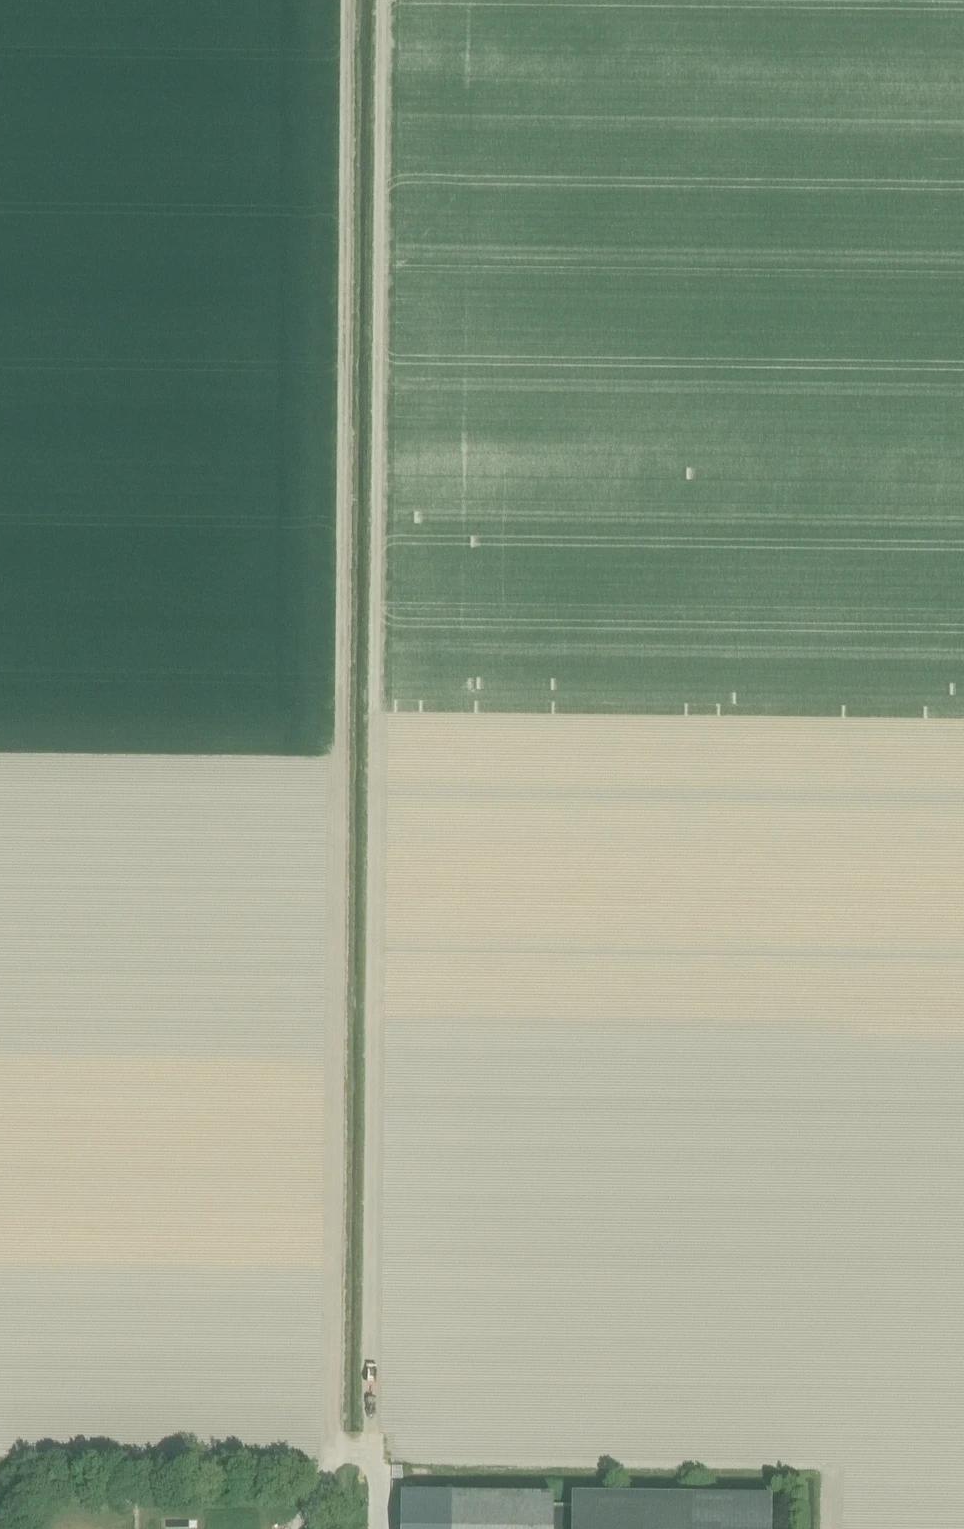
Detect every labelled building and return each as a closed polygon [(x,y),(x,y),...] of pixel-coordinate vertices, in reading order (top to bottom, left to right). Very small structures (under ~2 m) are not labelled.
[(691,1499),(571,1497),(571,1507),(553,1506),(553,1500),(450,1498),(450,1528),(691,1528),(691,1499)] [(691,1499),(691,1528),(771,1528),(771,1500),(691,1499)]
